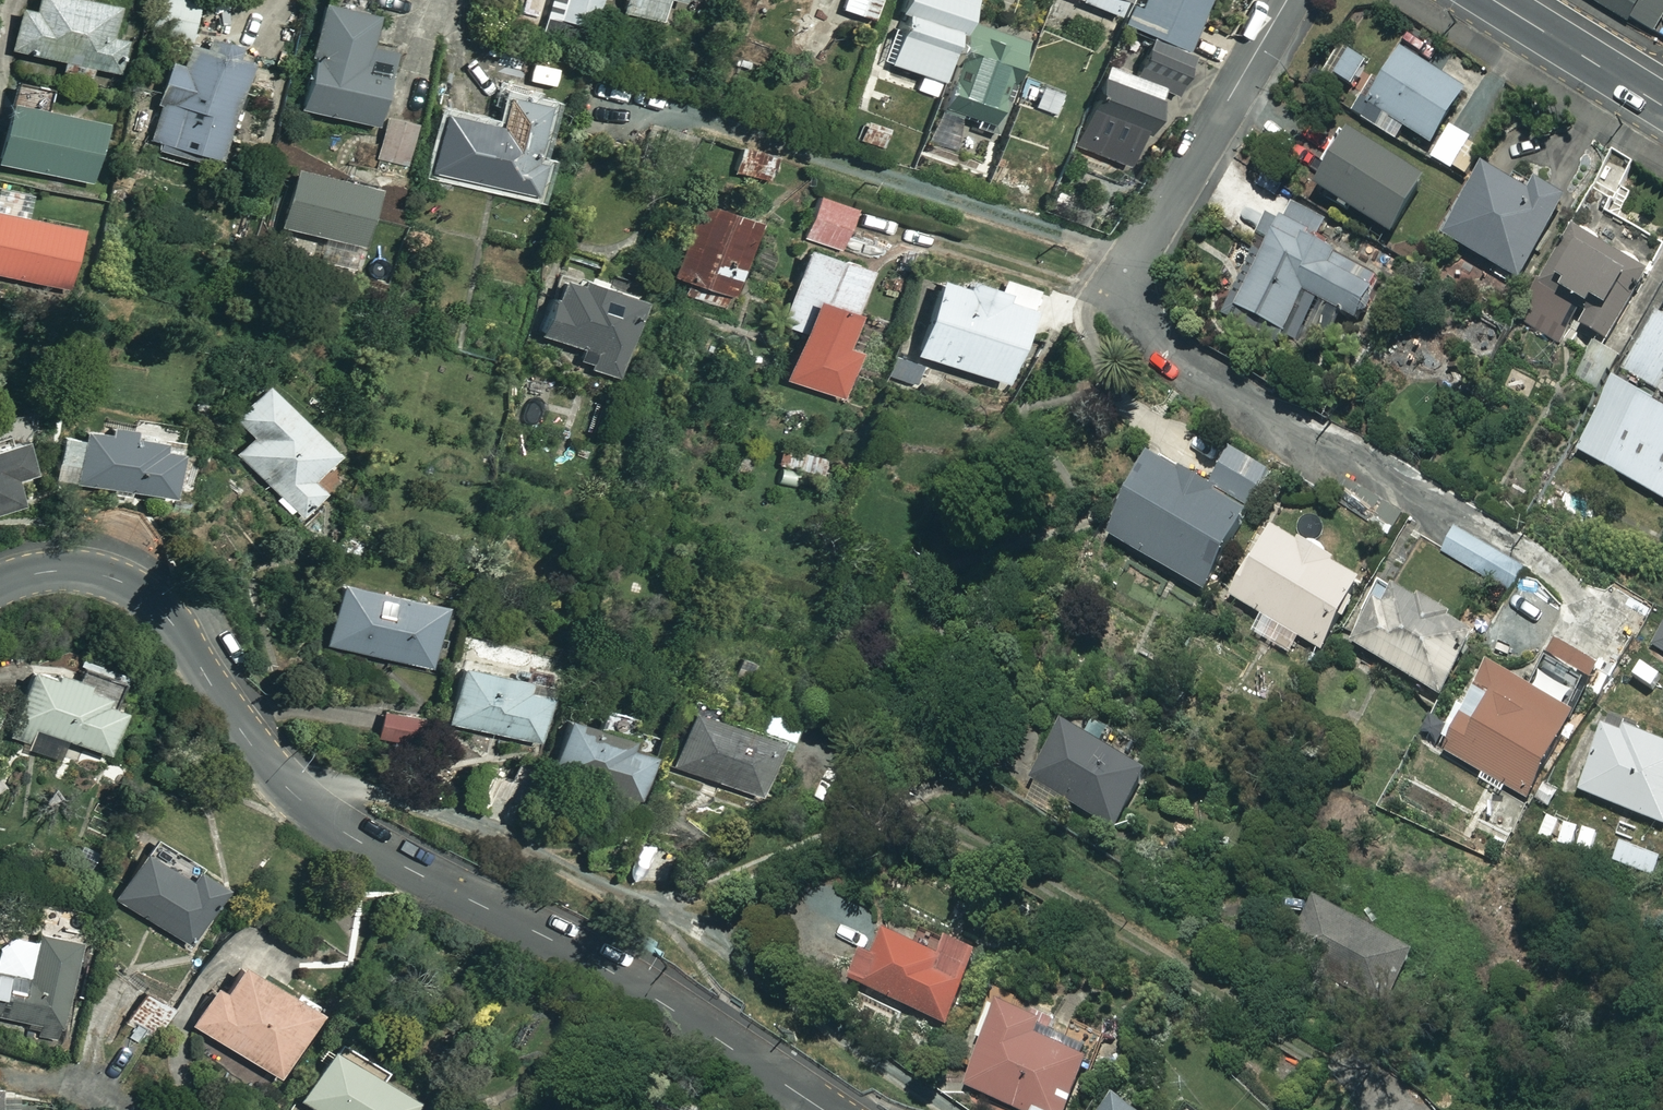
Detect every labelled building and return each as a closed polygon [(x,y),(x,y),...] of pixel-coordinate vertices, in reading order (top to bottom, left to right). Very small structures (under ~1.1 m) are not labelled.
[(91,0),(21,0),(10,49),(62,61),(59,70),(88,76),(90,67),(116,73),(124,40),(104,35),(111,4),(91,0)] [(145,30),(188,39),(196,0),(152,0),(145,30)] [(545,17),(592,26),(597,0),(548,0),(545,17)] [(665,0),(624,0),(622,14),(662,20),(665,0)] [(838,9),(873,19),(879,0),(841,0),(838,9)] [(893,9),(902,11),(886,63),(940,80),(965,0),(896,0),(893,9)] [(1121,16),(1119,22),(1147,32),(1131,78),(1170,92),(1203,0),(1076,0),(1121,16)] [(1655,34),(1662,20),(1662,0),(1594,0),(1655,34)] [(366,12),(311,1),(302,46),(282,41),(275,75),(302,81),(296,109),(375,125),(390,47),(360,41),(366,12)] [(998,137),(1033,35),(969,14),(925,145),(956,155),(966,126),(998,137)] [(1372,64),(1338,41),(1320,68),(1353,91),(1372,64)] [(156,98),(143,143),(216,164),(245,63),(172,42),(168,56),(158,53),(145,95),(156,98)] [(1463,89),(1398,47),(1355,115),(1397,142),(1405,130),(1427,144),(1463,89)] [(1156,97),(1097,76),(1072,146),(1131,167),(1156,97)] [(541,103),(498,94),(492,124),(441,113),(428,172),(533,194),(540,159),(530,156),(541,103)] [(1,101),(0,105),(0,163),(84,181),(97,121),(1,101)] [(1481,145),(1448,127),(1430,160),(1463,178),(1481,145)] [(1420,181),(1343,132),(1310,185),(1387,233),(1420,181)] [(1524,191),(1479,166),(1439,236),(1515,279),(1561,197),(1530,180),(1524,191)] [(366,183),(284,169),(274,226),(308,232),(303,261),(352,269),(366,183)] [(0,192),(0,275),(63,289),(76,226),(9,212),(13,194),(0,192)] [(852,208),(814,195),(801,236),(839,248),(852,208)] [(1354,322),(1377,281),(1323,251),(1337,226),(1289,199),(1224,313),(1314,364),(1342,315),(1354,322)] [(752,221),(688,201),(666,275),(730,294),(752,221)] [(1647,274),(1576,233),(1546,285),(1588,309),(1578,327),(1606,343),(1647,274)] [(863,266),(798,247),(776,323),(793,328),(778,379),(835,395),(858,317),(849,315),(863,266)] [(997,289),(934,271),(910,354),(1003,381),(1030,287),(1000,279),(997,289)] [(635,298),(553,272),(534,334),(586,350),(582,366),(611,375),(635,298)] [(1654,316),(1621,373),(1662,397),(1662,321),(1654,316)] [(250,436),(235,452),(278,494),(271,501),(288,517),(294,510),(300,516),(322,493),(308,479),(333,454),(259,383),(228,415),(250,436)] [(1622,391),(1586,457),(1662,500),(1662,413),(1622,391)] [(109,486),(108,496),(128,498),(129,492),(167,494),(171,434),(57,426),(53,482),(109,486)] [(12,437),(0,441),(0,511),(22,504),(14,480),(26,476),(12,437)] [(1268,473),(1228,448),(1208,481),(1248,506),(1268,473)] [(1244,513),(1148,458),(1104,535),(1200,590),(1244,513)] [(1357,580),(1266,528),(1227,597),(1319,649),(1357,580)] [(1518,561),(1455,528),(1442,552),(1505,585),(1518,561)] [(443,603),(336,581),(323,645),(430,667),(443,603)] [(1471,634),(1378,584),(1346,643),(1439,694),(1471,634)] [(1649,645),(1662,653),(1662,622),(1649,645)] [(1543,631),(1526,655),(1581,693),(1598,668),(1543,631)] [(97,700),(99,694),(70,685),(74,673),(26,657),(0,733),(24,741),(29,727),(107,753),(122,708),(97,700)] [(552,685),(454,664),(442,720),(540,742),(552,685)] [(1567,713),(1482,668),(1438,752),(1524,796),(1567,713)] [(430,712),(382,702),(372,752),(420,761),(430,712)] [(760,710),(753,730),(687,709),(669,766),(755,793),(773,737),(787,741),(794,721),(760,710)] [(621,732),(558,719),(546,780),(637,798),(647,752),(618,747),(621,732)] [(1147,762),(1061,719),(1028,785),(1114,828),(1147,762)] [(1607,721),(1578,791),(1662,827),(1662,745),(1607,721)] [(533,771),(511,764),(499,801),(521,808),(533,771)] [(1656,857),(1620,843),(1613,863),(1648,876),(1656,857)] [(181,877),(137,851),(110,897),(186,943),(221,884),(188,865),(181,877)] [(1381,1001),(1407,947),(1310,900),(1282,899),(1282,914),(1303,916),(1284,954),(1381,1001)] [(0,933),(0,1021),(55,1030),(71,934),(32,927),(30,938),(0,933)] [(936,958),(875,929),(851,981),(945,1025),(976,958),(944,943),(936,958)] [(274,1075),(316,1004),(295,991),(292,997),(231,961),(215,988),(207,983),(184,1022),(274,1075)] [(168,1006),(141,990),(124,1020),(151,1036),(168,1006)] [(997,1004),(958,1085),(1011,1109),(1059,1109),(1086,1054),(1033,1029),(1036,1022),(997,1004)] [(293,1097),(312,1109),(403,1109),(409,1101),(376,1080),(383,1069),(333,1036),(293,1097)] [(26,1100),(10,1101),(10,1091),(0,1091),(0,1109),(26,1109),(26,1100)] [(1110,1098),(1101,1109),(1126,1109),(1110,1098)]
